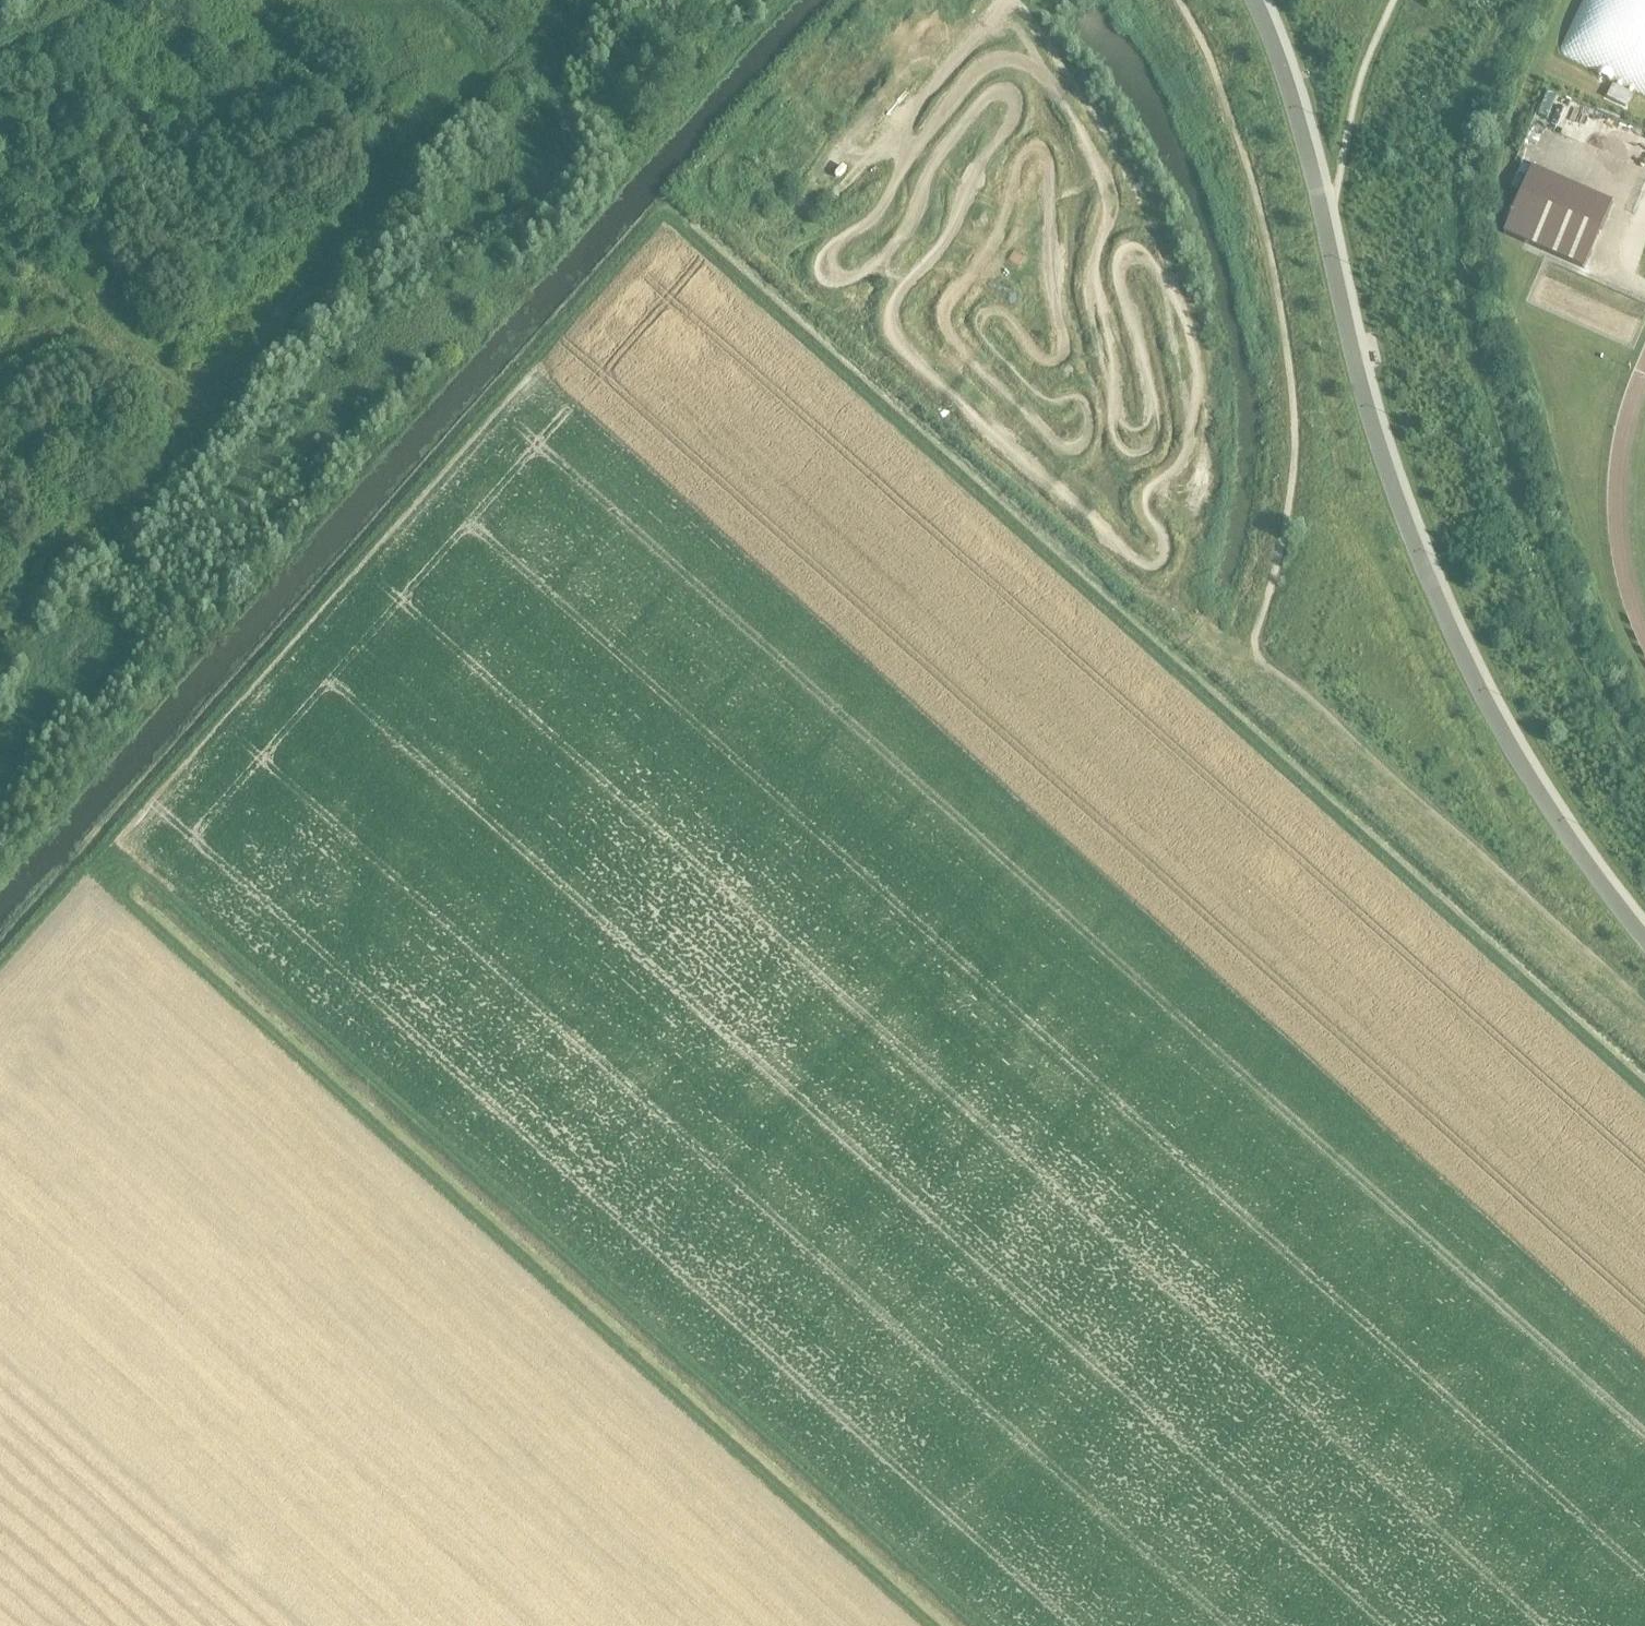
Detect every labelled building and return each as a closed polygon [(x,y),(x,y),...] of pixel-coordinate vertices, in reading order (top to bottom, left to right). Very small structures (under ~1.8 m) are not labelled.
[(1521,194),(1504,232),(1585,268),(1602,230),(1521,194)]
